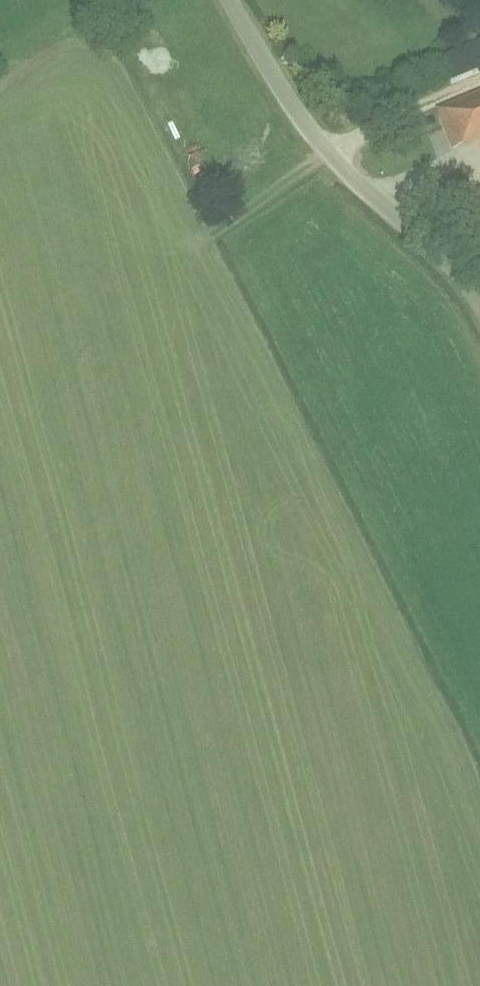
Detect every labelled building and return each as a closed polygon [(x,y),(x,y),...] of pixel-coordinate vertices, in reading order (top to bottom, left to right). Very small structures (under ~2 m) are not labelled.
[(437,58),(448,84),(479,71),(479,41),(437,58)] [(437,108),(453,150),(463,148),(479,141),(479,90),(437,108)]
